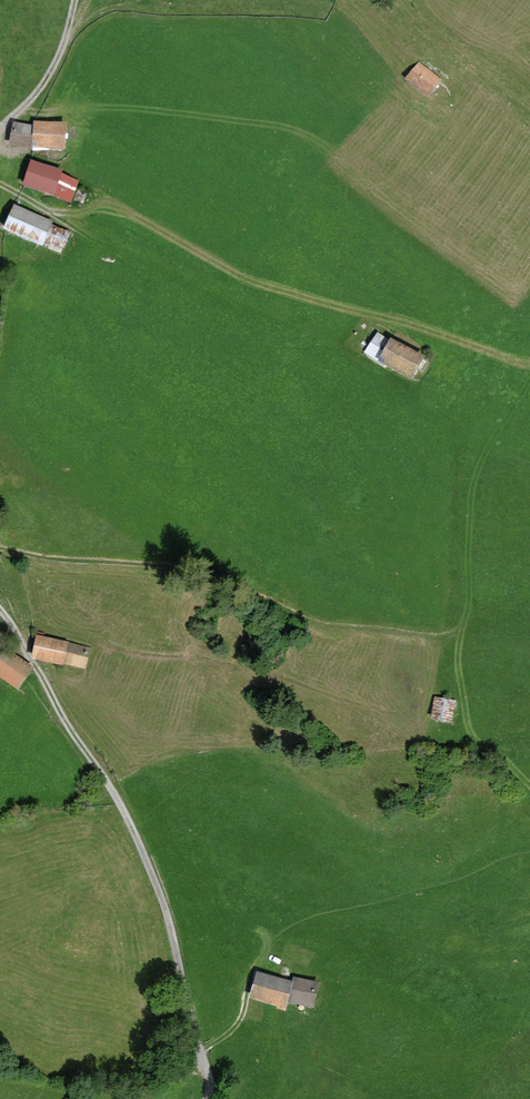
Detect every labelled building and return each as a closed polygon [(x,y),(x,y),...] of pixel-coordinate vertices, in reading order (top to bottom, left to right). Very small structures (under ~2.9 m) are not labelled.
[(442,82),(419,63),(404,82),(428,101),(442,82)] [(33,127),(13,124),(8,149),(32,153),(32,151),(65,153),(66,126),(34,123),(33,127)] [(63,172),(30,162),(22,190),(71,205),(78,182),(62,177),(63,172)] [(54,224),(14,207),(3,233),(42,250),(44,247),(50,249),(51,246),(64,252),(71,235),(52,227),(54,224)] [(389,340),(377,331),(364,352),(378,361),(412,379),(425,356),(391,337),(389,340)] [(0,644),(3,646),(9,640),(0,631),(0,644)] [(45,633),(37,631),(31,658),(63,665),(63,664),(86,669),(91,648),(69,641),(44,636),(45,633)] [(6,647),(0,655),(0,677),(18,689),(34,667),(6,647)] [(457,701),(435,697),(431,720),(452,723),(454,710),(456,710),(457,701)] [(292,981),(257,971),(250,998),(286,1007),(287,1002),(293,981),(292,981)] [(292,981),(293,981),(287,1002),(313,1007),(319,982),(293,976),(292,981)]
